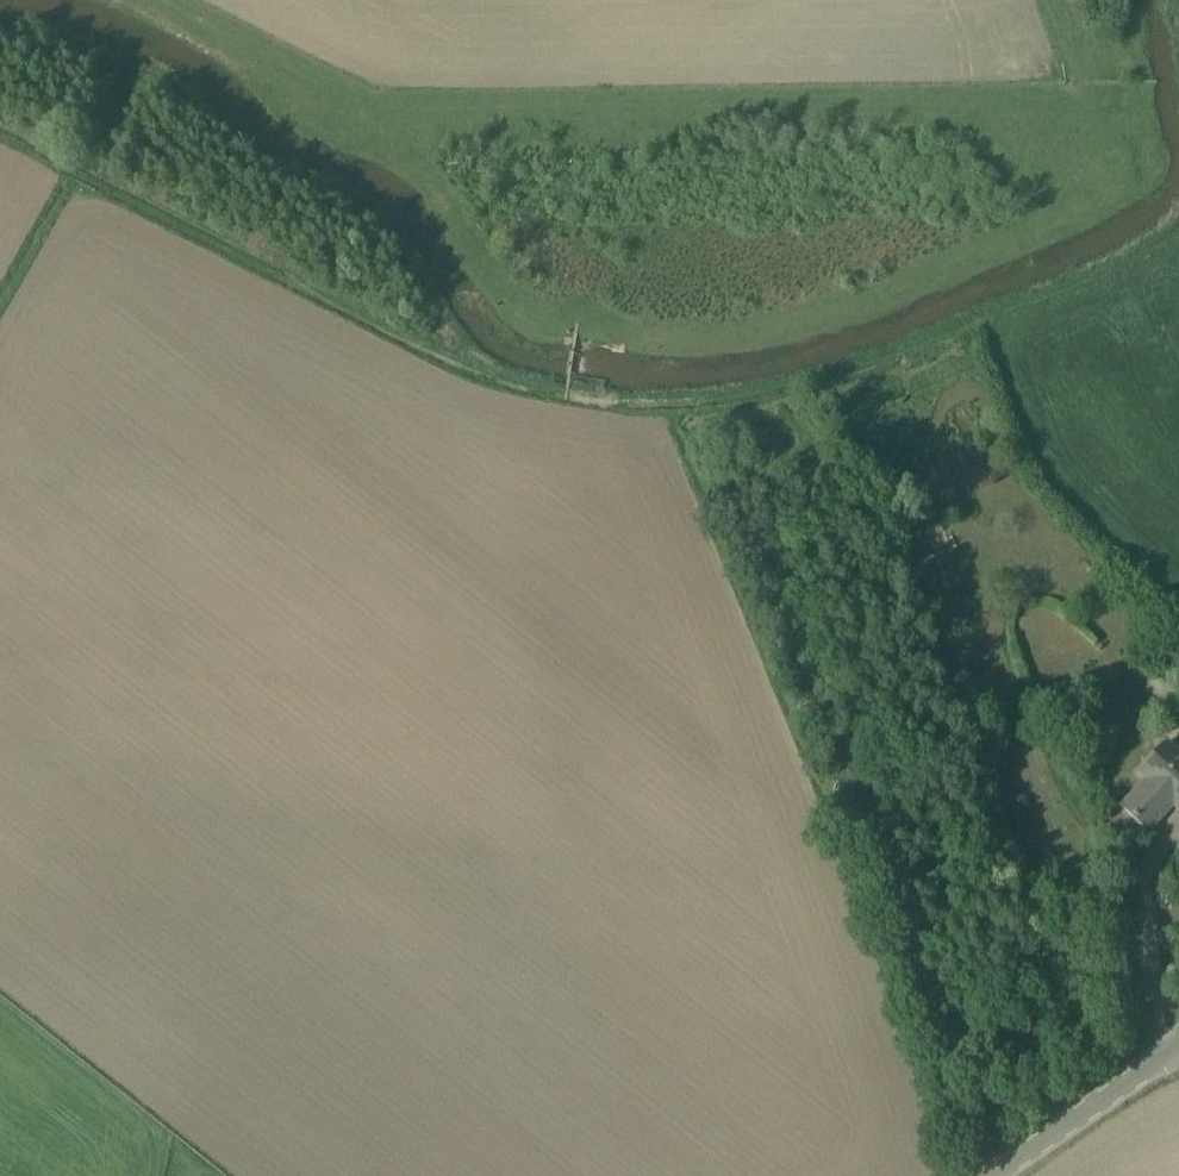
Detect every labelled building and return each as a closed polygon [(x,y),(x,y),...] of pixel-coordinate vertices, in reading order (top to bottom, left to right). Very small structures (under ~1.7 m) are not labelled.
[(1173,804),(1178,810),(1178,753),(1167,742),(1139,771),(1147,779),(1121,806),(1148,831),(1173,804)]
